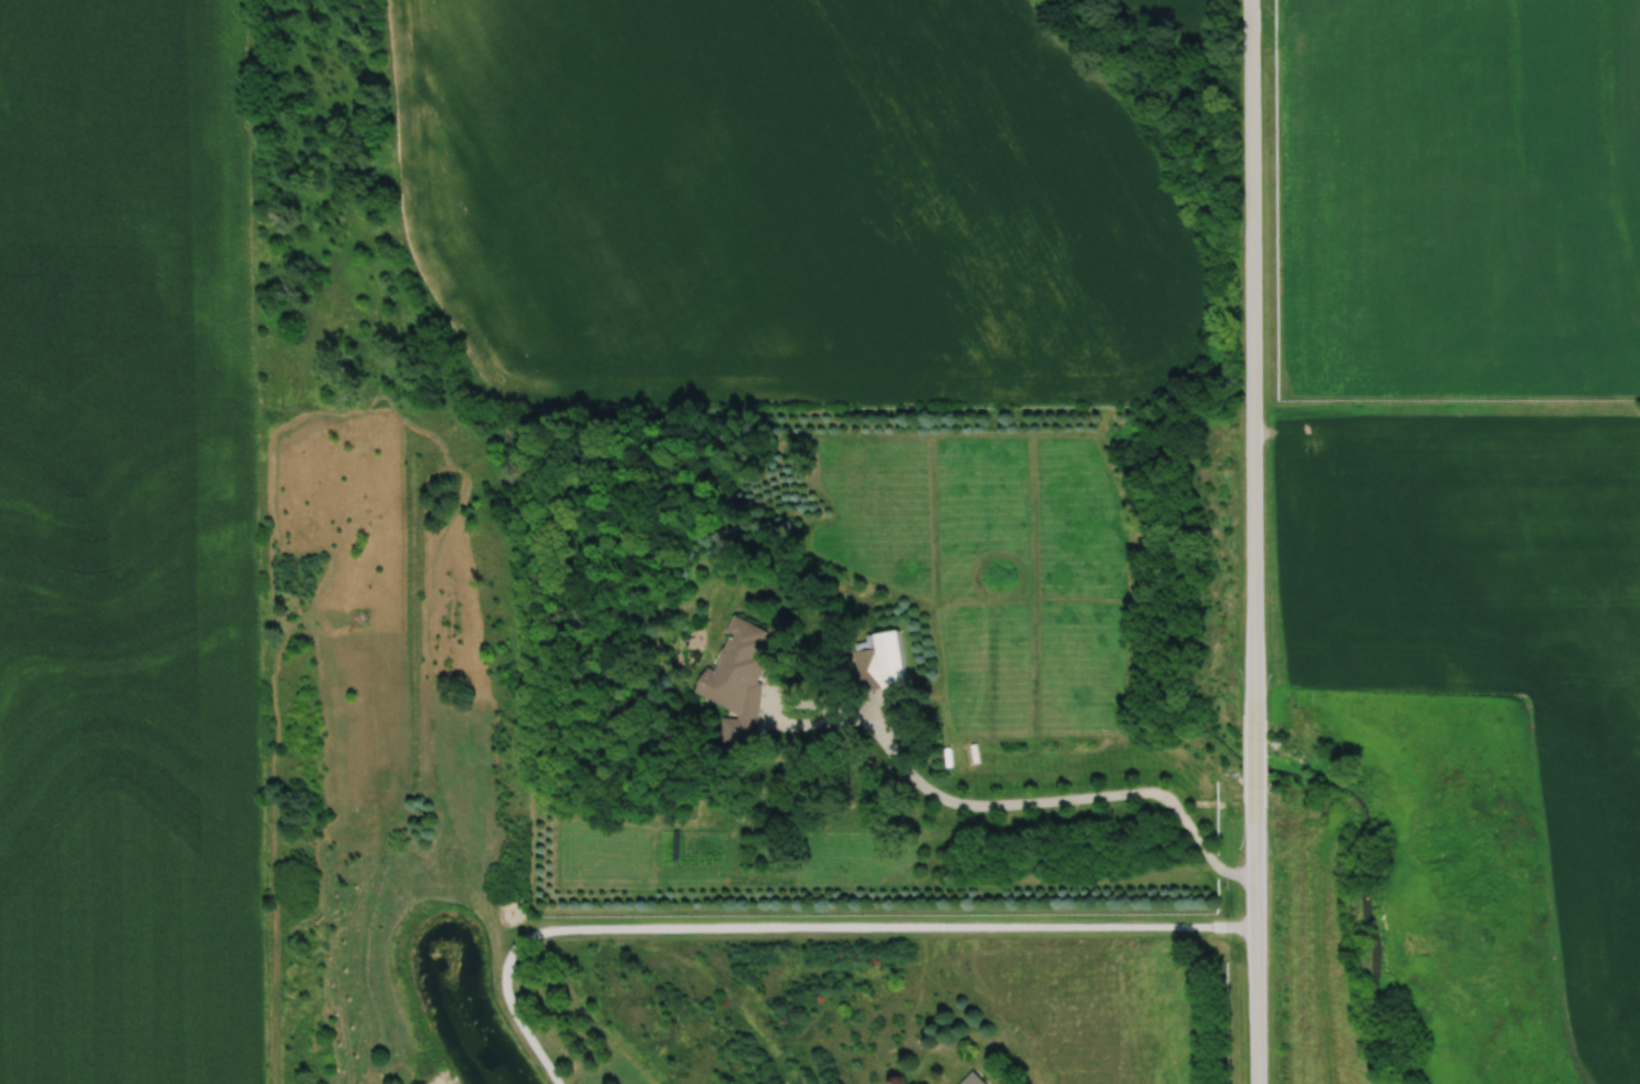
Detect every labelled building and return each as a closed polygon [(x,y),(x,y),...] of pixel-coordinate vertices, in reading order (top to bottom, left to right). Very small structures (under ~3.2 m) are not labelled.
[(720,746),(727,748),(756,751),(762,677),(769,658),(769,655),(775,641),(775,634),(733,617),(728,630),(727,638),(719,660),(715,669),(705,668),(695,694),(723,716),(720,746)] [(908,686),(901,629),(875,632),(877,648),(853,651),(857,692),(908,686)] [(972,1071),(959,1083),(984,1083),(972,1071)]
